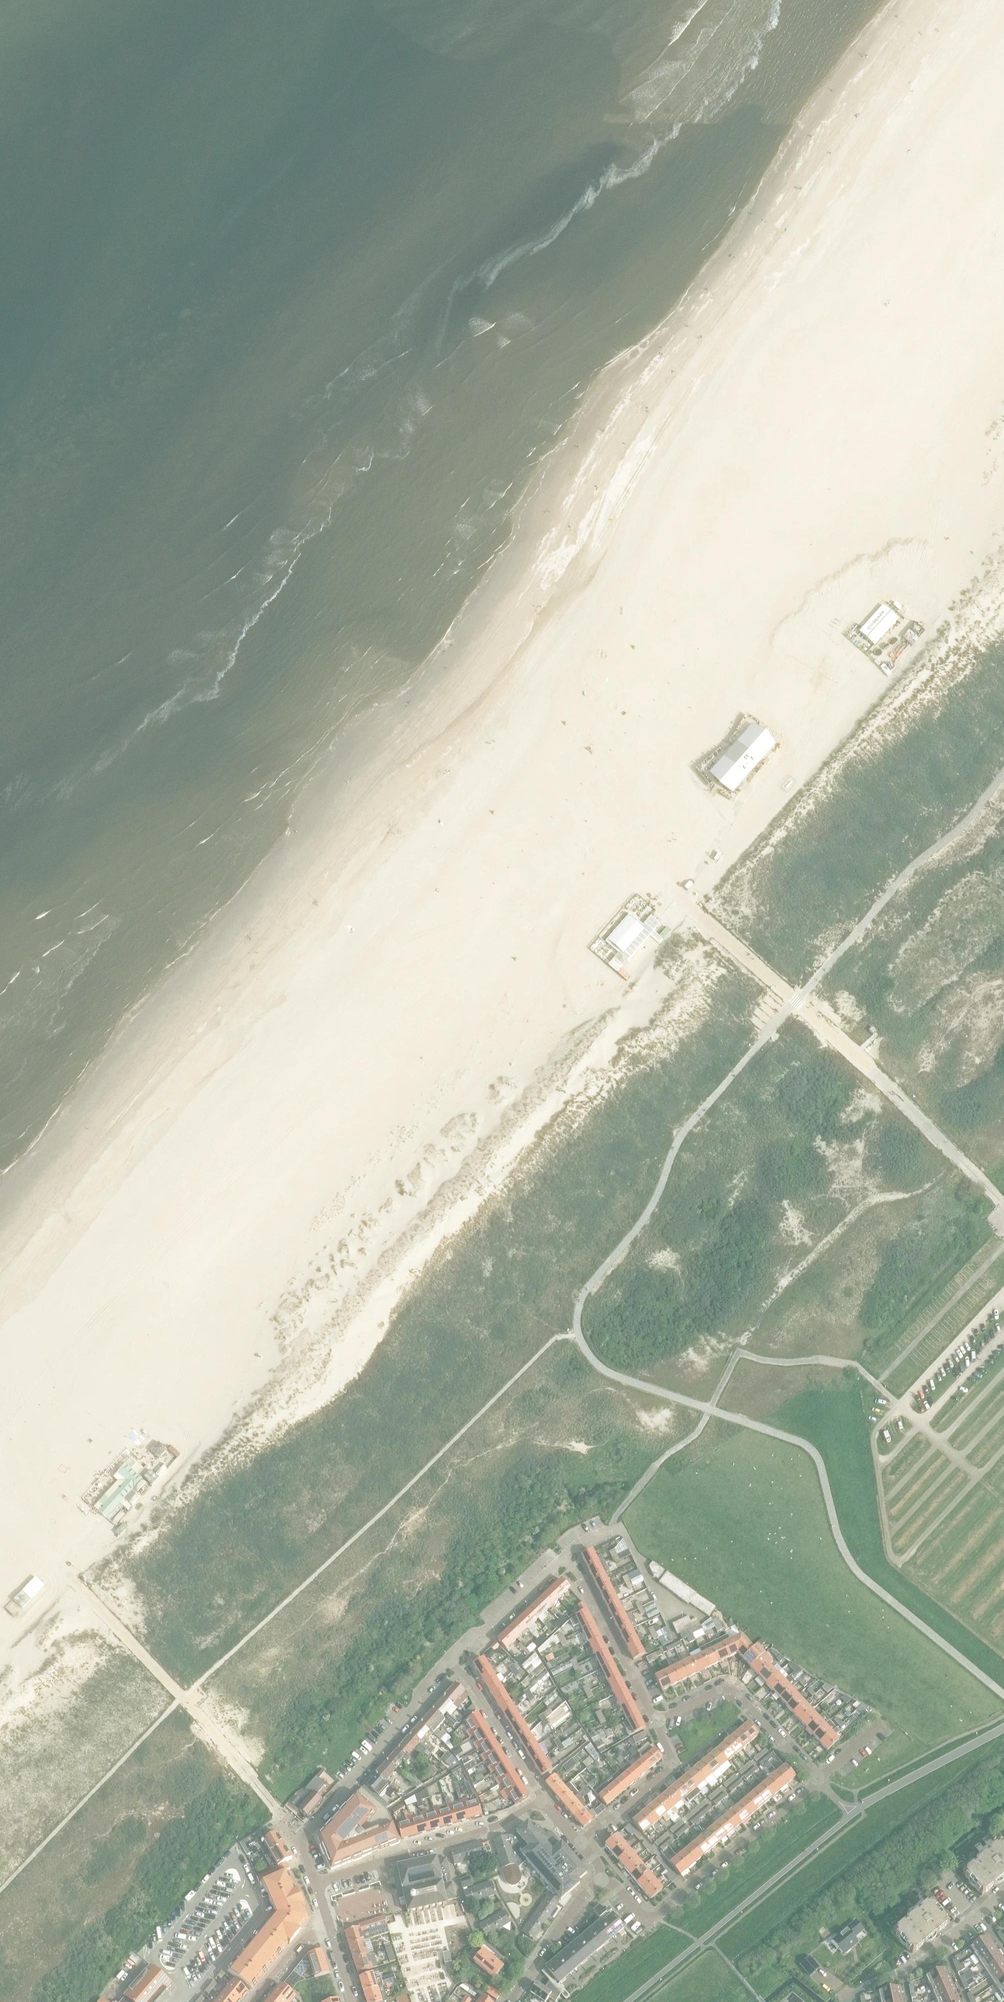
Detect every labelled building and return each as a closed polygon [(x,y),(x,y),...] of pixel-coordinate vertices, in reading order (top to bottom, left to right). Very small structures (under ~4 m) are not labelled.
[(930,618),(939,610),(920,589),(911,596),(930,618)] [(882,603),(859,630),(875,643),(898,616),(882,603)] [(894,665),(901,655),(886,645),(879,654),(894,665)] [(776,745),(765,734),(769,728),(747,714),(729,742),(730,744),(728,747),(726,750),(722,748),(697,768),(716,785),(717,787),(736,801),(750,781),(747,779),(776,745)] [(723,855),(719,853),(714,861),(718,863),(723,855)] [(700,882),(691,891),(700,899),(708,889),(700,882)] [(622,960),(654,926),(639,911),(606,946),(622,960)] [(660,927),(650,937),(659,945),(668,935),(660,927)] [(178,1455),(181,1452),(173,1445),(170,1448),(178,1455)] [(92,1496),(122,1527),(117,1533),(124,1540),(159,1503),(152,1497),(145,1503),(142,1500),(152,1489),(154,1490),(157,1487),(146,1474),(151,1471),(163,1482),(175,1470),(166,1460),(154,1473),(143,1462),(140,1464),(132,1456),(92,1496)] [(615,1550),(610,1552),(612,1557),(617,1555),(628,1549),(623,1539),(615,1550)] [(617,1555),(612,1557),(615,1563),(620,1560),(631,1555),(628,1549),(617,1555)] [(581,1556),(588,1569),(599,1564),(605,1561),(601,1555),(596,1557),(592,1551),(581,1556)] [(595,1582),(606,1577),(611,1574),(605,1561),(599,1564),(588,1569),(595,1582)] [(654,1577),(655,1578),(663,1568),(653,1561),(649,1567),(654,1577)] [(655,1578),(660,1581),(667,1572),(663,1568),(655,1578)] [(639,1571),(628,1576),(630,1581),(641,1576),(639,1571)] [(660,1581),(659,1583),(664,1587),(672,1576),(667,1572),(660,1581)] [(641,1576),(630,1581),(633,1587),(644,1581),(641,1576)] [(664,1587),(669,1590),(677,1579),(672,1576),(664,1587)] [(45,1585),(36,1577),(14,1600),(22,1609),(45,1585)] [(595,1582),(601,1595),(618,1587),(615,1582),(609,1585),(606,1577),(595,1582)] [(669,1590),(673,1594),(682,1583),(677,1579),(669,1590)] [(561,1580),(550,1590),(559,1599),(570,1589),(561,1580)] [(673,1594),(678,1598),(687,1586),(682,1583),(673,1594)] [(678,1598),(683,1601),(691,1590),(687,1586),(678,1598)] [(621,1594),(618,1587),(601,1595),(608,1608),(619,1603),(615,1597),(621,1594)] [(647,1588),(637,1594),(640,1602),(643,1607),(654,1601),(647,1588)] [(550,1590),(540,1600),(548,1609),(559,1599),(550,1590)] [(688,1605),(689,1603),(696,1593),(691,1590),(683,1601),(688,1605)] [(689,1603),(694,1607),(701,1597),(696,1593),(689,1603)] [(694,1607),(702,1612),(708,1602),(701,1597),(694,1607)] [(543,1614),(548,1609),(540,1600),(529,1610),(538,1619),(537,1620),(540,1624),(547,1618),(543,1614)] [(654,1601),(643,1607),(646,1613),(649,1619),(660,1613),(656,1606),(654,1601)] [(716,1607),(708,1602),(702,1612),(709,1617),(716,1607)] [(608,1608),(614,1621),(625,1616),(630,1613),(628,1610),(626,1606),(621,1609),(619,1603),(608,1608)] [(533,1624),(537,1620),(538,1619),(529,1610),(519,1620),(527,1629),(536,1638),(538,1635),(536,1633),(539,1631),(536,1627),(533,1624)] [(579,1624),(582,1630),(593,1625),(587,1611),(576,1617),(570,1620),(573,1627),(579,1624)] [(630,1613),(625,1616),(614,1621),(621,1634),(632,1629),(637,1626),(630,1613)] [(563,1615),(558,1620),(562,1624),(567,1619),(563,1615)] [(688,1616),(683,1619),(688,1630),(690,1629),(694,1627),(691,1621),(688,1616)] [(710,1618),(701,1626),(702,1629),(704,1632),(714,1627),(711,1621),(710,1619),(710,1618)] [(714,1627),(717,1632),(723,1629),(717,1618),(711,1621),(714,1627)] [(683,1619),(678,1621),(683,1632),(688,1630),(683,1619)] [(696,1619),(691,1621),(694,1627),(690,1629),(693,1634),(702,1629),(701,1626),(698,1620),(696,1619)] [(519,1620),(508,1630),(517,1639),(527,1629),(519,1620)] [(558,1628),(562,1624),(558,1620),(554,1624),(558,1628)] [(678,1634),(679,1634),(683,1632),(678,1621),(672,1624),(677,1634),(678,1634)] [(648,1629),(651,1635),(656,1633),(661,1630),(659,1624),(648,1629)] [(582,1630),(589,1643),(600,1638),(593,1625),(582,1630)] [(661,1630),(656,1633),(658,1637),(663,1646),(673,1641),(672,1637),(667,1627),(661,1630)] [(621,1634),(627,1647),(638,1642),(643,1639),(640,1634),(635,1637),(632,1629),(621,1634)] [(694,1638),(693,1634),(690,1629),(688,1630),(683,1632),(679,1634),(682,1640),(687,1637),(689,1643),(694,1640),(694,1638)] [(506,1649),(517,1639),(508,1630),(497,1640),(506,1649)] [(545,1643),(537,1650),(538,1652),(560,1641),(565,1639),(563,1632),(557,1635),(554,1637),(553,1635),(545,1643)] [(542,1635),(537,1640),(541,1644),(546,1639),(542,1635)] [(727,1635),(719,1639),(729,1657),(738,1653),(743,1659),(753,1649),(741,1635),(730,1641),(727,1635)] [(589,1643),(595,1656),(606,1651),(600,1638),(589,1643)] [(719,1639),(709,1644),(719,1663),(729,1657),(719,1639)] [(760,1646),(765,1641),(761,1639),(757,1643),(759,1644),(753,1649),(743,1659),(751,1667),(764,1654),(760,1650),(762,1648),(760,1646)] [(537,1648),(541,1644),(537,1640),(533,1644),(537,1648)] [(494,1651),(499,1646),(495,1642),(491,1647),(492,1649),(494,1651)] [(645,1655),(638,1642),(627,1647),(634,1660),(645,1655)] [(520,1643),(517,1646),(527,1657),(530,1654),(531,1654),(526,1649),(520,1643)] [(532,1643),(526,1649),(531,1654),(537,1648),(533,1644),(532,1643)] [(709,1644),(699,1649),(708,1668),(719,1663),(709,1644)] [(492,1649),(485,1656),(489,1660),(497,1653),(494,1651),(492,1649)] [(689,1654),(692,1658),(699,1672),(708,1668),(699,1649),(689,1654)] [(780,1654),(773,1649),(771,1651),(778,1658),(780,1655),(780,1654)] [(595,1656),(602,1669),(613,1664),(606,1651),(595,1656)] [(536,1653),(521,1666),(529,1675),(542,1664),(536,1653)] [(552,1654),(545,1657),(548,1662),(555,1659),(552,1654)] [(654,1654),(646,1658),(648,1663),(657,1658),(657,1657),(656,1657),(654,1654)] [(772,1663),(764,1654),(751,1667),(758,1676),(769,1666),(772,1663)] [(520,1664),(526,1659),(521,1655),(516,1660),(520,1664)] [(778,1658),(776,1659),(782,1663),(785,1658),(780,1655),(778,1658)] [(473,1665),(481,1678),(492,1671),(488,1664),(484,1658),(473,1665)] [(692,1658),(682,1663),(689,1677),(699,1672),(692,1658)] [(553,1661),(546,1664),(549,1670),(556,1666),(553,1661)] [(570,1662),(550,1672),(553,1677),(573,1667),(570,1662)] [(799,1668),(790,1662),(788,1664),(795,1672),(799,1668)] [(682,1663),(673,1667),(673,1668),(680,1682),(689,1677),(682,1663)] [(758,1676),(766,1683),(781,1669),(777,1665),(775,1666),(772,1663),(769,1666),(758,1676)] [(512,1672),(517,1670),(514,1664),(509,1667),(512,1672)] [(529,1675),(532,1678),(535,1676),(536,1677),(545,1669),(542,1664),(529,1675)] [(619,1677),(613,1664),(602,1669),(604,1674),(608,1682),(619,1677)] [(664,1672),(671,1686),(680,1682),(673,1668),(664,1672)] [(795,1672),(791,1675),(794,1678),(802,1671),(803,1670),(799,1668),(795,1672)] [(766,1683),(772,1691),(787,1677),(788,1678),(789,1677),(781,1669),(766,1683)] [(520,1675),(517,1670),(512,1672),(514,1675),(515,1678),(520,1675)] [(495,1677),(492,1671),(481,1678),(489,1690),(499,1684),(499,1683),(502,1681),(504,1679),(501,1674),(495,1677)] [(547,1671),(528,1689),(528,1690),(531,1694),(550,1676),(547,1671)] [(504,1679),(502,1681),(504,1684),(514,1675),(512,1672),(504,1679)] [(663,1691),(671,1686),(664,1672),(655,1676),(663,1691)] [(619,1677),(608,1682),(615,1695),(626,1690),(619,1677)] [(788,1678),(787,1677),(772,1691),(779,1698),(791,1688),(791,1689),(796,1685),(789,1677),(788,1678)] [(807,1684),(802,1679),(799,1682),(804,1687),(807,1684)] [(455,1684),(444,1696),(453,1704),(457,1708),(469,1695),(455,1684)] [(489,1690),(496,1702),(507,1696),(499,1684),(489,1690)] [(825,1685),(822,1688),(827,1693),(832,1689),(825,1685)] [(779,1698),(786,1705),(797,1695),(791,1689),(791,1688),(779,1698)] [(615,1695),(618,1701),(621,1708),(632,1703),(626,1690),(615,1695)] [(553,1692),(543,1702),(547,1707),(558,1697),(553,1692)] [(525,1694),(519,1700),(521,1703),(527,1698),(525,1694)] [(786,1705),(793,1713),(804,1702),(797,1695),(786,1705)] [(845,1695),(841,1698),(847,1704),(852,1699),(845,1695)] [(444,1696),(433,1709),(442,1717),(453,1704),(444,1696)] [(510,1701),(507,1696),(496,1702),(504,1715),(514,1708),(519,1705),(515,1698),(510,1701)] [(808,1698),(804,1702),(793,1713),(799,1720),(811,1710),(808,1706),(812,1702),(808,1698)] [(829,1708),(824,1702),(820,1705),(826,1711),(829,1708)] [(618,1718),(625,1715),(627,1721),(638,1715),(632,1703),(621,1708),(615,1711),(618,1718)] [(473,1704),(464,1714),(466,1716),(475,1711),(473,1704)] [(861,1705),(856,1710),(864,1717),(866,1715),(871,1710),(861,1705)] [(522,1721),(514,1708),(504,1715),(511,1727),(522,1721)] [(445,1720),(442,1717),(433,1709),(421,1722),(434,1733),(441,1739),(444,1735),(437,1729),(445,1720)] [(550,1709),(543,1714),(546,1719),(553,1713),(550,1709)] [(799,1720),(806,1728),(818,1717),(811,1710),(799,1720)] [(463,1725),(470,1737),(474,1735),(473,1733),(485,1726),(478,1713),(465,1721),(466,1722),(463,1725)] [(638,1715),(627,1721),(623,1723),(629,1736),(645,1728),(638,1715)] [(452,1726),(456,1722),(450,1717),(447,1722),(452,1726)] [(806,1728),(813,1735),(824,1724),(818,1717),(806,1728)] [(525,1727),(522,1721),(511,1727),(519,1740),(529,1733),(528,1732),(533,1729),(530,1724),(525,1727)] [(825,1725),(824,1724),(813,1735),(820,1742),(835,1728),(829,1721),(825,1725)] [(426,1742),(434,1733),(421,1722),(410,1735),(431,1753),(434,1750),(426,1742)] [(848,1728),(842,1722),(839,1725),(845,1731),(848,1728)] [(748,1723),(740,1730),(750,1742),(758,1735),(748,1723)] [(477,1749),(481,1747),(480,1745),(492,1738),(485,1726),(473,1733),(474,1735),(470,1737),(470,1738),(477,1749)] [(836,1728),(835,1728),(820,1742),(827,1750),(839,1740),(835,1736),(839,1731),(836,1728)] [(594,1731),(589,1734),(591,1739),(598,1735),(605,1731),(604,1729),(602,1730),(601,1730),(595,1733),(594,1731)] [(610,1730),(605,1733),(608,1738),(613,1735),(610,1730)] [(740,1730),(732,1737),(742,1749),(750,1742),(740,1730)] [(636,1744),(649,1737),(646,1731),(633,1738),(636,1744)] [(444,1735),(441,1739),(446,1744),(449,1741),(451,1738),(446,1733),(444,1735)] [(519,1740),(526,1752),(537,1746),(529,1733),(519,1740)] [(426,1759),(431,1753),(410,1735),(398,1748),(407,1756),(414,1749),(426,1759)] [(732,1737),(725,1743),(735,1755),(742,1749),(732,1737)] [(484,1761),(488,1759),(487,1757),(499,1749),(492,1738),(480,1745),(481,1747),(485,1753),(481,1755),(484,1761)] [(591,1742),(584,1748),(595,1761),(597,1760),(600,1757),(591,1742)] [(725,1743),(717,1750),(727,1762),(735,1755),(725,1743)] [(459,1745),(453,1748),(458,1755),(463,1752),(459,1745)] [(756,1749),(759,1753),(762,1756),(768,1751),(765,1748),(764,1750),(760,1745),(756,1749)] [(533,1763),(534,1764),(544,1758),(544,1757),(540,1752),(537,1746),(526,1752),(533,1763)] [(651,1746),(640,1755),(651,1768),(662,1759),(651,1746)] [(411,1759),(407,1756),(398,1748),(387,1761),(396,1769),(402,1762),(405,1765),(411,1759)] [(488,1767),(490,1771),(507,1761),(499,1749),(487,1757),(488,1759),(492,1765),(488,1767)] [(717,1750),(709,1756),(719,1768),(727,1762),(717,1750)] [(447,1751),(441,1759),(450,1767),(456,1759),(447,1751)] [(626,1751),(621,1755),(625,1759),(630,1755),(626,1751)] [(773,1751),(765,1758),(767,1761),(771,1766),(779,1759),(773,1751)] [(756,1761),(762,1756),(759,1753),(753,1758),(755,1760),(756,1761)] [(620,1763),(625,1759),(621,1755),(616,1759),(620,1763)] [(709,1756),(702,1763),(712,1775),(716,1780),(724,1773),(719,1768),(709,1756)] [(552,1770),(544,1758),(534,1764),(541,1777),(552,1770)] [(632,1767),(640,1777),(647,1771),(649,1770),(651,1768),(643,1758),(637,1763),(632,1767)] [(737,1758),(733,1761),(740,1769),(744,1766),(737,1758)] [(762,1766),(767,1761),(765,1758),(759,1763),(762,1766)] [(572,1759),(567,1764),(563,1767),(568,1772),(577,1763),(572,1759)] [(473,1760),(464,1765),(467,1771),(468,1772),(474,1768),(477,1766),(473,1760)] [(595,1761),(591,1765),(597,1772),(602,1767),(597,1760),(595,1761)] [(376,1775),(384,1783),(396,1769),(387,1761),(375,1774),(376,1775)] [(491,1789),(503,1782),(501,1781),(514,1773),(507,1761),(490,1771),(491,1773),(495,1779),(487,1784),(491,1789)] [(750,1761),(744,1766),(747,1769),(753,1764),(750,1761)] [(711,1775),(712,1775),(702,1763),(694,1769),(707,1784),(709,1786),(716,1780),(711,1775)] [(628,1764),(617,1773),(629,1787),(640,1777),(632,1767),(628,1764)] [(593,1775),(597,1772),(591,1765),(587,1768),(593,1775)] [(785,1765),(777,1772),(787,1784),(795,1777),(785,1765)] [(430,1766),(425,1771),(432,1777),(436,1773),(430,1766)] [(459,1766),(450,1771),(453,1776),(462,1770),(459,1766)] [(741,1774),(747,1769),(744,1766),(740,1769),(738,1771),(741,1774)] [(756,1766),(750,1771),(752,1774),(758,1769),(756,1766)] [(323,1768),(317,1775),(320,1778),(326,1771),(323,1768)] [(703,1787),(707,1784),(694,1769),(686,1776),(700,1792),(703,1795),(707,1791),(703,1787)] [(747,1779),(752,1774),(750,1771),(744,1776),(747,1779)] [(480,1772),(473,1776),(477,1782),(482,1778),(484,1778),(480,1772)] [(771,1777),(769,1779),(779,1791),(787,1784),(777,1772),(771,1777)] [(411,1773),(406,1778),(417,1788),(423,1784),(411,1773)] [(501,1792),(503,1795),(521,1785),(514,1773),(501,1781),(503,1782),(506,1788),(501,1792)] [(606,1782),(610,1787),(618,1796),(625,1790),(627,1788),(629,1787),(617,1773),(612,1777),(606,1782)] [(735,1774),(729,1779),(732,1782),(737,1777),(735,1774)] [(298,1810),(307,1818),(307,1817),(323,1799),(317,1794),(326,1783),(320,1778),(317,1775),(304,1789),(308,1793),(303,1799),(299,1796),(291,1804),(298,1810)] [(389,1787),(384,1783),(376,1775),(367,1786),(368,1787),(366,1790),(377,1800),(385,1791),(391,1796),(395,1792),(389,1787)] [(546,1784),(555,1795),(564,1787),(555,1776),(546,1784)] [(692,1798),(700,1792),(686,1776),(679,1782),(692,1798)] [(477,1782),(473,1784),(475,1789),(485,1783),(482,1778),(477,1782)] [(726,1787),(732,1782),(729,1779),(723,1784),(726,1787)] [(741,1779),(734,1784),(737,1787),(743,1782),(741,1779)] [(769,1779),(762,1785),(772,1797),(779,1791),(769,1779)] [(393,1782),(389,1787),(395,1792),(398,1788),(393,1782)] [(469,1782),(464,1784),(469,1796),(474,1794),(469,1782)] [(587,1787),(583,1782),(579,1786),(580,1788),(581,1789),(577,1792),(579,1794),(583,1791),(587,1787)] [(595,1792),(599,1796),(607,1806),(614,1799),(616,1797),(618,1796),(610,1787),(606,1782),(600,1787),(595,1792)] [(689,1801),(692,1798),(679,1782),(671,1789),(682,1801),(685,1798),(689,1801)] [(565,1806),(579,1794),(577,1792),(576,1791),(574,1788),(569,1783),(564,1787),(555,1795),(564,1805),(565,1806)] [(754,1791),(754,1792),(764,1804),(772,1797),(762,1785),(759,1788),(754,1783),(750,1787),(754,1791)] [(731,1792),(737,1787),(734,1784),(729,1789),(731,1792)] [(521,1785),(503,1795),(505,1799),(511,1796),(516,1804),(528,1797),(521,1785)] [(591,1792),(587,1787),(583,1791),(587,1795),(591,1792)] [(719,1787),(713,1792),(716,1795),(722,1790),(719,1787)] [(427,1788),(415,1796),(417,1802),(421,1800),(430,1798),(427,1788)] [(684,1804),(681,1801),(682,1801),(671,1789),(664,1795),(676,1810),(684,1804)] [(591,1792),(587,1795),(590,1803),(596,1798),(591,1792)] [(710,1800),(716,1795),(713,1792),(707,1797),(710,1800)] [(725,1792),(719,1797),(722,1801),(728,1795),(725,1792)] [(754,1792),(746,1798),(757,1810),(764,1804),(754,1792)] [(319,1836),(318,1837),(331,1869),(390,1845),(399,1842),(398,1837),(392,1824),(364,1835),(359,1830),(376,1811),(357,1794),(356,1794),(319,1836)] [(583,1799),(579,1795),(579,1794),(565,1806),(574,1817),(586,1807),(581,1801),(583,1799)] [(677,1811),(676,1810),(664,1795),(656,1802),(666,1814),(671,1810),(674,1814),(677,1811)] [(451,1797),(445,1799),(446,1805),(453,1803),(451,1797)] [(716,1805),(722,1801),(719,1797),(714,1802),(716,1805)] [(746,1798),(739,1805),(749,1817),(757,1810),(746,1798)] [(460,1801),(461,1805),(464,1804),(468,1819),(482,1815),(477,1800),(467,1803),(466,1799),(460,1801)] [(704,1800),(698,1805),(701,1808),(707,1803),(704,1800)] [(669,1818),(666,1814),(656,1802),(648,1808),(659,1820),(663,1817),(666,1821),(669,1818)] [(450,1809),(455,1823),(468,1819),(464,1804),(461,1805),(454,1807),(453,1803),(446,1805),(448,1809),(450,1809)] [(403,1805),(392,1812),(394,1815),(405,1808),(403,1805)] [(446,1805),(433,1809),(434,1814),(437,1813),(442,1827),(455,1823),(450,1809),(448,1809),(446,1805)] [(698,1805),(690,1811),(693,1815),(701,1808),(698,1805)] [(704,1810),(706,1813),(713,1808),(710,1805),(704,1810)] [(739,1805),(731,1811),(741,1823),(749,1817),(739,1805)] [(591,1812),(586,1807),(574,1817),(583,1828),(605,1809),(602,1806),(597,1810),(594,1813),(592,1810),(591,1812)] [(648,1808),(641,1814),(651,1827),(659,1820),(648,1808)] [(420,1814),(421,1818),(424,1817),(428,1831),(442,1827),(437,1813),(434,1814),(433,1809),(420,1814)] [(720,1814),(724,1818),(734,1830),(741,1823),(731,1811),(728,1814),(725,1810),(720,1814)] [(688,1820),(693,1815),(690,1811),(685,1816),(688,1820)] [(702,1812),(696,1817),(699,1820),(705,1815),(702,1812)] [(412,1813),(409,1814),(415,1835),(428,1831),(424,1817),(421,1818),(415,1820),(412,1813)] [(402,1839),(415,1835),(409,1814),(404,1816),(406,1822),(397,1825),(402,1839)] [(651,1827),(641,1814),(633,1821),(643,1833),(647,1830),(650,1835),(655,1831),(651,1827)] [(701,1821),(699,1820),(696,1817),(691,1822),(693,1825),(695,1823),(697,1825),(701,1821)] [(724,1818),(716,1824),(726,1836),(734,1830),(724,1818)] [(681,1820),(675,1824),(678,1828),(684,1823),(681,1820)] [(632,1836),(634,1834),(637,1832),(630,1823),(625,1828),(629,1834),(632,1836)] [(507,1836),(494,1839),(503,1868),(502,1869),(505,1880),(506,1883),(509,1885),(512,1886),(515,1885),(518,1883),(519,1880),(520,1879),(517,1868),(527,1860),(552,1889),(549,1893),(560,1899),(561,1900),(580,1883),(578,1881),(586,1873),(550,1831),(546,1835),(537,1824),(532,1829),(528,1824),(517,1833),(507,1836)] [(672,1833),(678,1828),(675,1824),(669,1829),(672,1833)] [(716,1824),(708,1831),(719,1843),(726,1836),(716,1824)] [(687,1825),(681,1830),(684,1833),(690,1828),(687,1825)] [(678,1838),(684,1833),(681,1830),(675,1835),(678,1838)] [(708,1831),(701,1837),(711,1849),(719,1843),(708,1831)] [(642,1838),(637,1832),(634,1834),(640,1840),(642,1838)] [(261,1851),(265,1856),(284,1845),(276,1833),(259,1843),(254,1834),(240,1842),(247,1855),(252,1852),(254,1855),(261,1851)] [(605,1845),(612,1853),(624,1843),(617,1835),(605,1845)] [(657,1846),(663,1841),(660,1837),(654,1843),(657,1846)] [(701,1837),(693,1844),(703,1855),(711,1849),(701,1837)] [(1003,1851),(1003,1847),(1002,1845),(999,1841),(996,1844),(966,1869),(966,1870),(962,1872),(965,1876),(969,1880),(971,1878),(977,1886),(975,1888),(979,1892),(982,1895),(985,1892),(985,1893),(998,1882),(996,1879),(1000,1875),(1002,1878),(1003,1877),(1003,1852),(1003,1851)] [(481,1842),(466,1846),(470,1860),(485,1855),(485,1853),(481,1842)] [(663,1851),(669,1846),(666,1842),(660,1848),(663,1851)] [(612,1853),(618,1861),(630,1850),(624,1843),(612,1853)] [(693,1844),(686,1850),(696,1862),(703,1855),(693,1844)] [(259,1882),(277,1875),(277,1874),(290,1869),(286,1862),(292,1859),(284,1845),(265,1856),(272,1869),(257,1876),(259,1882)] [(455,1864),(470,1860),(466,1846),(451,1851),(455,1864)] [(618,1861),(625,1868),(637,1858),(630,1850),(618,1861)] [(686,1850),(678,1856),(688,1868),(696,1862),(686,1850)] [(490,1851),(485,1853),(485,1855),(488,1864),(494,1862),(491,1851),(490,1851)] [(437,1860),(437,1857),(434,1858),(434,1856),(432,1856),(432,1858),(427,1859),(427,1858),(425,1858),(426,1860),(420,1861),(420,1859),(418,1860),(419,1861),(413,1862),(413,1861),(412,1861),(412,1863),(408,1863),(408,1862),(407,1862),(407,1864),(402,1865),(401,1863),(400,1864),(400,1865),(397,1866),(403,1897),(400,1898),(402,1905),(404,1905),(405,1907),(407,1906),(408,1911),(411,1911),(411,1912),(413,1912),(412,1910),(417,1909),(418,1911),(420,1910),(419,1909),(423,1908),(424,1909),(426,1909),(426,1907),(430,1907),(430,1908),(433,1907),(432,1906),(437,1905),(437,1906),(439,1906),(439,1904),(443,1904),(444,1905),(446,1905),(445,1903),(448,1903),(447,1900),(455,1898),(446,1858),(437,1860)] [(655,1858),(661,1864),(664,1862),(658,1856),(655,1858)] [(680,1875),(688,1868),(678,1856),(670,1863),(680,1875)] [(962,1861),(959,1857),(954,1861),(957,1865),(962,1861)] [(625,1868),(631,1876),(643,1866),(637,1858),(625,1868)] [(661,1864),(662,1866),(667,1872),(670,1870),(664,1862),(661,1864)] [(631,1876),(638,1884),(650,1874),(643,1866),(631,1876)] [(677,1878),(670,1870),(667,1872),(664,1874),(671,1883),(677,1878)] [(282,1915),(258,1944),(252,1939),(246,1946),(252,1951),(233,1974),(229,1970),(228,1971),(251,1990),(288,1945),(289,1946),(303,1929),(302,1928),(310,1919),(305,1908),(306,1908),(298,1889),(297,1889),(289,1871),(262,1883),(263,1883),(267,1881),(282,1915)] [(638,1884),(644,1891),(656,1881),(650,1874),(638,1884)] [(463,1888),(472,1885),(470,1877),(460,1880),(463,1888)] [(663,1889),(656,1881),(644,1891),(651,1899),(663,1889)] [(492,1882),(478,1886),(482,1899),(496,1894),(492,1882)] [(468,1903),(482,1899),(478,1886),(464,1891),(468,1903)] [(549,1893),(542,1903),(553,1911),(559,1903),(558,1902),(560,1899),(549,1893)] [(896,1928),(893,1931),(896,1934),(899,1938),(902,1936),(908,1944),(906,1946),(909,1950),(912,1954),(916,1951),(929,1940),(927,1937),(931,1934),(933,1937),(946,1926),(946,1925),(949,1923),(946,1919),(943,1915),(940,1917),(934,1909),(937,1907),(933,1903),(930,1900),(926,1903),(926,1902),(896,1928)] [(542,1903),(532,1918),(543,1925),(553,1911),(542,1903)] [(612,1912),(609,1908),(605,1912),(599,1906),(594,1910),(600,1918),(601,1918),(604,1922),(601,1924),(613,1937),(624,1928),(612,1914),(609,1917),(607,1916),(612,1912)] [(505,1910),(492,1918),(499,1929),(511,1922),(505,1910)] [(359,1927),(345,1932),(349,1945),(364,1941),(364,1940),(368,1939),(373,1938),(389,1932),(390,1932),(385,1916),(379,1918),(359,1925),(359,1927)] [(486,1937),(499,1929),(492,1918),(479,1925),(486,1937)] [(532,1918),(523,1932),(533,1939),(543,1925),(532,1918)] [(863,1930),(856,1921),(832,1940),(844,1954),(858,1942),(854,1938),(863,1930)] [(601,1924),(590,1933),(602,1946),(613,1937),(601,1924)] [(590,1933),(580,1942),(591,1955),(602,1946),(590,1933)] [(970,1947),(975,1954),(992,1943),(987,1935),(970,1947)] [(349,1945),(353,1959),(368,1954),(364,1941),(349,1945)] [(580,1942),(569,1951),(581,1965),(591,1955),(580,1942)] [(975,1954),(980,1962),(997,1951),(992,1943),(975,1954)] [(391,1947),(385,1949),(390,1962),(396,1960),(391,1947)] [(493,1978),(504,1966),(497,1960),(499,1958),(495,1955),(493,1957),(483,1949),(480,1953),(474,1948),(468,1956),(493,1978)] [(129,1953),(135,1958),(138,1955),(136,1953),(131,1949),(129,1953)] [(305,1973),(311,1965),(315,1977),(329,1973),(322,1950),(308,1955),(298,1967),(305,1973)] [(447,1970),(454,1969),(450,1951),(443,1953),(447,1970)] [(569,1951),(558,1960),(570,1974),(581,1965),(569,1951)] [(980,1962),(985,1969),(1002,1958),(997,1951),(980,1962)] [(370,1960),(368,1954),(353,1959),(358,1973),(373,1968),(377,1967),(374,1958),(370,1960)] [(819,1968),(809,1957),(800,1964),(810,1976),(819,1968)] [(990,1977),(1003,1967),(1003,1962),(1002,1958),(985,1969),(990,1977)] [(544,1974),(543,1974),(550,1981),(551,1983),(554,1987),(561,1994),(562,1996),(564,1998),(565,2000),(566,2000),(571,1996),(570,1996),(569,1994),(568,1994),(559,1983),(570,1974),(558,1960),(547,1969),(548,1970),(544,1974)] [(150,1966),(119,2001),(156,2001),(171,1984),(150,1966)] [(926,1975),(929,1984),(948,1976),(944,1967),(926,1975)] [(995,1984),(1003,1978),(1003,1967),(990,1977),(995,1984)] [(297,1983),(305,1980),(293,1971),(284,1983),(293,1989),(297,1983)] [(359,1977),(364,1992),(378,1988),(373,1973),(359,1977)] [(380,1977),(383,1986),(389,1984),(396,1982),(393,1973),(380,1977)] [(952,1984),(948,1976),(929,1984),(933,1992),(952,1984)] [(1000,1992),(1003,1989),(1003,1978),(995,1984),(1000,1992)] [(232,1979),(226,1987),(241,1999),(247,1991),(232,1979)] [(530,1992),(543,2001),(545,2001),(546,2001),(547,2000),(549,1997),(555,2001),(561,1994),(554,1987),(551,1983),(550,1981),(545,1988),(537,1983),(530,1992)] [(287,2001),(289,2001),(295,1995),(280,1983),(273,1991),(287,2001)] [(955,1992),(952,1984),(933,1992),(936,2000),(937,2000),(955,1992)] [(367,2001),(384,2001),(387,2001),(382,1986),(378,1988),(364,1992),(367,2001)] [(497,2000),(501,1994),(489,1986),(485,1992),(497,2000)] [(879,1990),(880,1999),(900,1995),(899,1986),(879,1990)] [(220,1994),(229,2001),(238,2001),(241,1999),(226,1987),(220,1994)] [(470,1987),(467,1991),(475,1996),(478,1993),(470,1987)] [(1003,2000),(1003,1989),(1000,1992),(995,1995),(1000,2001),(1001,2001),(1003,2000)] [(273,1991),(267,1999),(271,2001),(287,2001),(273,1991)] [(955,1992),(937,2000),(936,2000),(932,2001),(955,2001),(959,2000),(955,1992)]
